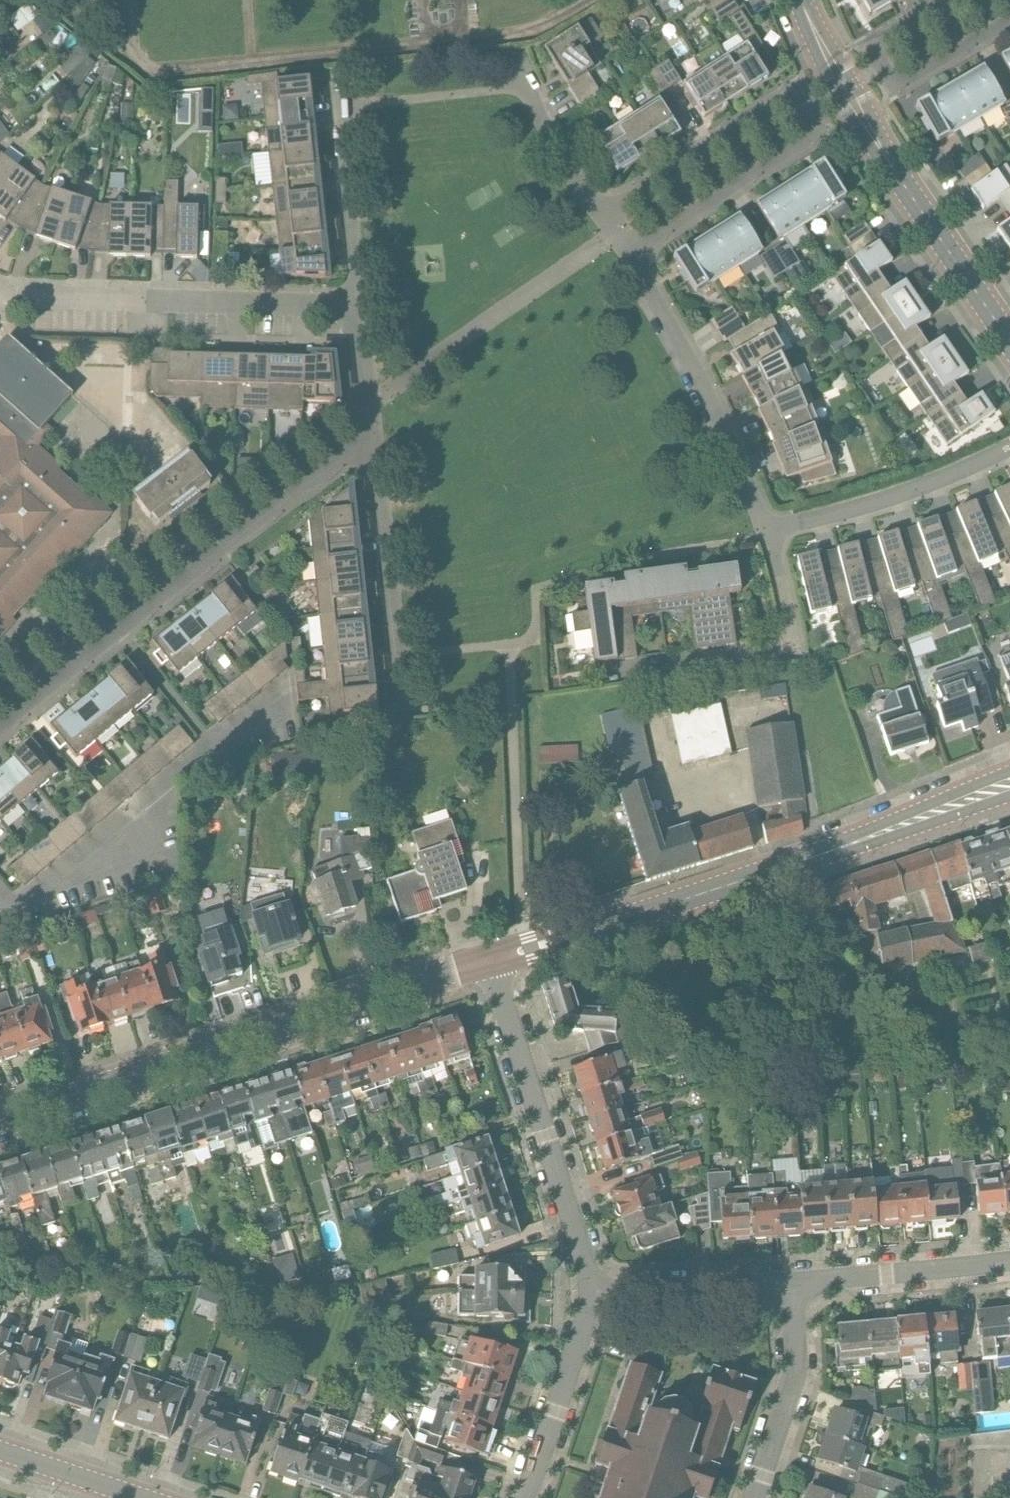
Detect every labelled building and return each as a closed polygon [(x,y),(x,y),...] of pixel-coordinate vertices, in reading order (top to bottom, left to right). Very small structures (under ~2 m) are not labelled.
[(730,0),(707,0),(705,1),(712,11),(730,0)] [(712,11),(718,21),(738,8),(733,0),(730,0),(712,11)] [(891,5),(888,0),(854,0),(858,6),(861,4),(869,17),(891,5)] [(726,58),(747,91),(768,78),(760,65),(764,63),(757,52),(762,49),(769,60),(770,59),(741,13),(730,20),(746,45),(726,58)] [(544,50),(568,87),(588,74),(593,70),(581,52),(603,38),(591,19),(544,50)] [(726,105),(747,91),(726,58),(718,47),(698,60),(705,71),(726,105)] [(1001,57),(1009,73),(1009,52),(1001,57)] [(66,77),(79,66),(71,56),(58,65),(66,77)] [(670,89),(681,81),(669,61),(657,68),(670,89)] [(99,82),(111,86),(117,69),(108,66),(99,82)] [(982,118),(1005,105),(984,67),(958,81),(982,118)] [(658,96),(670,89),(657,68),(645,76),(658,96)] [(704,119),(726,105),(705,71),(683,85),(688,93),(685,96),(693,108),(696,106),(704,119)] [(265,119),(308,114),(307,103),(312,102),(310,80),(278,83),(277,74),(247,77),(248,87),(261,85),(265,119)] [(568,87),(574,97),(595,84),(588,74),(568,87)] [(959,131),(982,118),(958,81),(936,94),(959,131)] [(601,94),(595,84),(574,97),(581,107),(601,94)] [(76,95),(82,100),(90,89),(83,85),(76,95)] [(201,114),(213,114),(214,91),(202,90),(201,114)] [(134,103),(146,103),(147,92),(135,91),(134,103)] [(949,137),(959,131),(936,94),(928,99),(928,100),(916,107),(924,121),(919,123),(927,136),(931,133),(937,143),(949,136),(949,137)] [(660,147),(681,134),(673,121),(676,119),(668,106),(665,108),(659,100),(638,114),(660,147)] [(269,153),(316,147),(314,133),(309,134),(308,114),(265,119),(269,153)] [(639,160),(660,147),(638,114),(617,127),(639,160)] [(12,135),(0,121),(0,145),(12,135)] [(617,174),(639,160),(617,127),(595,140),(601,149),(597,151),(605,164),(609,162),(617,174)] [(272,186),(315,181),(313,162),(317,162),(316,147),(269,153),(272,186)] [(964,180),(986,165),(979,154),(957,169),(964,180)] [(21,171),(0,155),(0,200),(21,171)] [(834,207),(834,206),(846,199),(839,188),(844,186),(836,174),(832,176),(823,163),(811,170),(805,174),(828,210),(834,207)] [(971,190),(993,176),(986,165),(964,180),(971,190)] [(1009,206),(1009,174),(1005,167),(993,176),(971,190),(970,191),(983,210),(999,199),(1005,209),(1009,206)] [(29,228),(49,188),(43,186),(21,171),(0,200),(0,218),(5,222),(10,216),(22,226),(29,228)] [(802,227),(828,210),(805,174),(778,190),(802,227)] [(217,193),(227,193),(227,181),(217,180),(217,193)] [(276,219),(323,214),(321,200),(317,201),(315,181),(272,186),(276,219)] [(176,258),(197,259),(198,229),(204,229),(205,207),(203,207),(203,208),(178,207),(179,183),(165,182),(164,207),(163,251),(175,251),(175,259),(176,259),(176,258)] [(36,238),(57,245),(76,197),(49,188),(29,228),(37,230),(35,238),(36,238)] [(780,241),(802,227),(778,190),(756,205),(780,241)] [(217,204),(226,205),(227,193),(217,193),(217,204)] [(92,249),(98,249),(102,205),(100,205),(76,197),(57,245),(75,251),(78,244),(92,249)] [(109,257),(131,257),(132,206),(102,205),(98,249),(108,249),(108,257),(109,257)] [(151,250),(163,251),(164,207),(132,206),(131,257),(151,258),(151,250)] [(280,257),(323,253),(320,229),(324,229),(323,214),(276,219),(280,257)] [(715,231),(739,267),(763,252),(739,215),(715,231)] [(1009,248),(1009,221),(997,230),(1009,248)] [(850,247),(871,232),(864,222),(842,237),(850,247)] [(719,280),(739,267),(715,231),(696,243),(719,280)] [(215,246),(228,246),(228,233),(215,232),(215,246)] [(857,258),(879,243),(871,232),(850,247),(857,258)] [(787,272),(800,263),(786,241),(773,249),(787,272)] [(708,287),(719,280),(696,243),(685,250),(673,258),(682,272),(678,274),(685,286),(690,284),(696,294),(708,286),(708,287)] [(884,282),(877,272),(892,262),(880,243),(879,243),(857,258),(831,276),(851,304),(884,282)] [(214,259),(228,259),(228,246),(215,246),(214,259)] [(774,280),(787,272),(773,249),(760,257),(774,280)] [(280,257),(283,277),(326,278),(323,253),(280,257)] [(884,324),(918,300),(906,282),(891,292),(884,282),(851,304),(870,333),(884,324)] [(889,360),(922,338),(915,328),(930,318),(918,300),(884,324),(895,340),(881,349),(889,360)] [(717,333),(739,318),(732,307),(710,322),(717,333)] [(744,377),(781,356),(786,353),(774,332),(779,329),(768,315),(734,339),(740,350),(730,356),(737,366),(744,377)] [(728,341),(746,329),(739,318),(717,333),(724,344),(728,341)] [(1,438),(0,440),(0,639),(16,621),(12,618),(32,596),(36,599),(58,574),(55,570),(75,548),(78,551),(90,538),(75,524),(97,500),(84,488),(81,492),(58,472),(61,468),(38,447),(52,431),(46,426),(73,395),(8,337),(0,347),(0,437),(1,438)] [(889,360),(909,390),(956,356),(944,338),(929,348),(922,338),(889,360)] [(156,398),(201,399),(203,352),(189,351),(188,355),(168,355),(168,365),(150,365),(150,389),(156,397),(156,398)] [(201,408),(235,409),(237,357),(217,356),(217,352),(203,352),(201,399),(201,408)] [(235,409),(269,410),(270,354),(256,353),(256,357),(237,357),(235,409)] [(303,411),(303,402),(304,359),(284,358),(284,354),(270,354),(269,410),(303,411)] [(760,410),(799,391),(803,389),(792,366),(788,369),(781,356),(744,377),(741,378),(754,400),(754,399),(760,410)] [(927,417),(960,394),(953,385),(969,374),(956,356),(909,390),(927,417)] [(304,359),(303,402),(336,402),(334,385),(338,385),(337,373),(333,373),(331,359),(304,359)] [(774,445),(814,428),(819,426),(809,403),(804,405),(799,391),(760,410),(758,411),(769,434),(769,433),(774,445)] [(927,417),(947,446),(995,413),(982,394),(967,405),(960,394),(927,417)] [(782,468),(786,480),(800,475),(803,484),(836,476),(824,440),(819,442),(814,428),(774,445),(772,446),(781,468),(782,468)] [(188,452),(161,473),(132,495),(150,519),(153,517),(159,525),(185,505),(210,486),(204,478),(207,476),(188,452)] [(994,494),(1005,516),(1006,515),(1009,524),(1009,487),(994,494)] [(353,525),(357,525),(354,496),(350,497),(349,491),(309,521),(312,548),(355,544),(353,525)] [(1006,515),(1005,516),(992,521),(991,520),(984,524),(975,503),(965,507),(956,511),(965,533),(967,533),(980,566),(997,558),(997,557),(1004,553),(1009,565),(1009,524),(1006,515)] [(980,566),(967,533),(965,533),(952,538),(952,537),(944,540),(937,518),(926,522),(926,523),(917,526),(925,548),(927,548),(937,577),(955,570),(954,569),(962,566),(978,603),(993,599),(980,566)] [(936,577),(937,577),(927,548),(925,548),(912,552),(912,551),(904,554),(898,532),(887,536),(878,539),(885,562),(886,561),(894,587),(912,581),(911,580),(920,577),(933,614),(948,610),(936,577)] [(362,577),(361,563),(357,563),(355,544),(312,548),(315,582),(362,577)] [(893,587),(894,587),(886,561),(885,562),(871,565),(871,564),(863,567),(858,544),(847,547),(838,550),(843,571),(844,571),(851,598),(869,593),(869,592),(877,589),(888,625),(904,621),(893,587)] [(863,650),(859,633),(850,598),(851,598),(844,571),(843,571),(831,574),(830,573),(823,576),(817,553),(806,556),(806,557),(797,559),(811,615),(837,609),(849,658),(848,658),(849,659),(863,650)] [(251,582),(262,574),(256,566),(246,574),(251,582)] [(736,644),(736,643),(729,595),(740,593),(737,567),(698,572),(709,648),(736,644)] [(695,650),(709,648),(698,572),(686,574),(685,569),(654,574),(660,613),(689,609),(695,650)] [(637,658),(636,650),(631,618),(660,613),(654,574),(623,578),(624,583),(612,585),(623,660),(637,658)] [(319,615),(362,611),(360,592),(364,591),(362,577),(315,582),(319,615)] [(211,596),(238,627),(257,612),(240,590),(241,589),(232,578),(220,587),(221,588),(211,596)] [(595,664),(623,660),(612,585),(584,589),(588,612),(568,615),(571,634),(590,632),(595,664)] [(268,603),(278,595),(273,587),(262,596),(268,603)] [(218,643),(238,627),(211,596),(191,612),(218,643)] [(285,624),(292,619),(284,608),(276,614),(285,624)] [(369,644),(368,630),(364,630),(362,611),(319,615),(322,649),(369,644)] [(195,661),(218,643),(191,612),(169,629),(195,661)] [(178,675),(195,661),(169,629),(152,642),(159,651),(153,656),(162,667),(168,662),(178,675)] [(291,639),(292,652),(302,651),(300,638),(291,639)] [(289,669),(283,662),(287,659),(285,641),(262,660),(277,678),(289,669)] [(326,682),(369,678),(367,659),(371,658),(369,644),(322,649),(326,682)] [(136,709),(154,694),(136,672),(137,671),(128,660),(117,669),(118,671),(109,678),(136,709)] [(267,686),(277,678),(262,660),(252,667),(242,675),(257,694),(267,686)] [(942,704),(937,706),(945,728),(961,723),(964,732),(978,727),(973,714),(993,707),(977,663),(963,668),(966,678),(937,688),(942,704)] [(296,686),(306,685),(304,672),(295,673),(296,686)] [(238,709),(257,694),(242,675),(223,690),(238,709)] [(115,726),(136,709),(109,678),(88,695),(115,726)] [(369,678),(326,682),(306,685),(296,686),(298,702),(328,699),(330,717),(378,712),(376,689),(370,690),(369,678)] [(761,701),(787,697),(785,684),(759,688),(761,701)] [(900,709),(877,717),(891,758),(929,744),(909,688),(894,693),(900,709)] [(228,717),(238,709),(223,690),(213,698),(228,717)] [(695,710),(720,705),(718,694),(693,700),(695,710)] [(95,742),(115,726),(88,695),(69,711),(95,742)] [(671,715),(695,710),(693,700),(669,705),(671,715)] [(720,705),(695,710),(697,720),(723,715),(720,705)] [(603,728),(642,720),(639,708),(612,714),(614,718),(602,721),(603,728)] [(695,710),(671,715),(673,725),(697,720),(695,710)] [(76,758),(95,742),(69,711),(50,726),(57,735),(51,740),(60,751),(66,746),(76,758)] [(725,725),(723,715),(697,720),(700,730),(712,728),(725,725)] [(645,732),(642,720),(603,728),(606,741),(645,732)] [(673,725),(675,736),(687,733),(700,730),(697,720),(673,725)] [(801,817),(806,816),(791,724),(745,732),(757,809),(782,805),(784,820),(762,825),(767,845),(804,834),(801,817)] [(712,728),(719,758),(732,755),(725,725),(712,728)] [(719,758),(712,728),(700,730),(707,760),(719,758)] [(687,733),(694,763),(707,760),(700,730),(687,733)] [(647,745),(645,732),(606,741),(609,754),(620,751),(647,745)] [(694,763),(687,733),(675,736),(682,766),(694,763)] [(175,760),(185,752),(169,734),(160,742),(175,760)] [(13,758),(39,789),(58,773),(40,752),(41,751),(32,739),(21,749),(22,750),(13,758)] [(166,768),(175,760),(160,742),(150,750),(166,768)] [(650,757),(647,745),(620,751),(623,763),(650,757)] [(653,769),(650,757),(623,763),(626,775),(653,769)] [(39,789),(13,758),(0,769),(0,784),(19,806),(39,789)] [(137,792),(147,784),(156,776),(141,758),(131,765),(122,773),(137,792)] [(626,775),(629,789),(643,786),(655,782),(653,769),(626,775)] [(128,800),(137,792),(122,773),(112,781),(128,800)] [(19,806),(0,784),(0,822),(19,806)] [(647,882),(700,866),(753,849),(753,848),(743,816),(690,833),(688,828),(689,828),(689,827),(659,836),(643,786),(629,789),(618,792),(647,882)] [(84,805),(75,813),(65,821),(80,839),(90,831),(99,823),(84,805)] [(71,847),(80,839),(65,821),(56,829),(71,847)] [(415,872),(386,881),(400,924),(437,912),(434,903),(467,892),(457,860),(463,858),(452,822),(412,834),(419,855),(417,856),(419,864),(418,864),(416,866),(415,868),(415,872)] [(1006,834),(983,842),(999,888),(1009,885),(1009,846),(1006,834)] [(46,837),(37,845),(27,853),(43,871),(52,863),(61,855),(46,837)] [(1002,898),(999,888),(983,842),(962,849),(961,845),(959,845),(970,886),(975,901),(988,896),(990,902),(1002,898)] [(944,895),(970,886),(959,845),(931,854),(944,895)] [(24,887),(33,879),(43,871),(27,853),(18,861),(8,869),(24,887)] [(963,952),(944,895),(931,854),(895,866),(851,881),(822,890),(825,898),(819,900),(822,910),(822,924),(822,936),(822,942),(833,942),(833,922),(855,915),(858,934),(868,932),(871,951),(868,951),(868,954),(879,952),(882,968),(963,952)] [(317,882),(316,882),(328,917),(356,907),(349,884),(363,879),(355,855),(326,865),(327,869),(315,873),(317,882)] [(159,890),(146,894),(152,916),(166,912),(159,890)] [(254,914),(253,915),(261,939),(266,937),(270,950),(299,941),(284,892),(250,902),(254,914)] [(45,927),(31,932),(38,954),(53,949),(45,927)] [(206,950),(199,952),(210,985),(242,974),(236,958),(239,957),(234,941),(231,930),(202,939),(206,950)] [(29,932),(14,938),(22,963),(38,958),(29,932)] [(993,962),(994,965),(1009,960),(1009,949),(991,956),(993,962)] [(138,963),(152,1008),(177,1000),(173,989),(177,988),(170,968),(168,968),(163,954),(149,959),(149,960),(138,963)] [(152,1008),(138,963),(138,962),(128,965),(131,974),(117,979),(129,1016),(152,1008)] [(129,1016),(117,979),(114,970),(90,978),(105,1024),(129,1016)] [(105,1024),(90,978),(89,975),(64,983),(65,985),(64,985),(69,1001),(67,1001),(74,1022),(78,1020),(81,1031),(105,1024)] [(618,1043),(631,1039),(632,1016),(616,1015),(616,1012),(578,1010),(568,977),(542,986),(556,1030),(565,1027),(567,1033),(584,1034),(589,1053),(619,1044),(618,1043)] [(12,1007),(26,1051),(50,1044),(47,1034),(51,1033),(43,1009),(41,1009),(37,996),(35,996),(33,989),(20,993),(24,1003),(12,1007)] [(12,1007),(10,1000),(0,1003),(0,1009),(1,1011),(0,1012),(0,1051),(3,1059),(26,1051),(12,1007)] [(446,1067),(470,1059),(457,1017),(432,1025),(445,1064),(446,1067)] [(436,1067),(445,1064),(432,1025),(419,1029),(418,1032),(410,1035),(423,1075),(437,1071),(436,1067)] [(424,1082),(423,1075),(410,1035),(386,1042),(398,1079),(399,1079),(402,1091),(418,1086),(422,1097),(429,1095),(424,1082)] [(389,1082),(398,1079),(386,1042),(363,1050),(376,1090),(391,1086),(389,1082)] [(378,1098),(376,1090),(363,1050),(339,1058),(351,1094),(365,1090),(368,1101),(370,1100),(375,1113),(382,1110),(378,1098)] [(583,1096),(620,1083),(624,1082),(621,1072),(626,1070),(621,1055),(574,1070),(583,1096)] [(354,1105),(351,1094),(339,1058),(316,1065),(328,1101),(331,1113),(335,1125),(344,1123),(345,1122),(341,1110),(354,1105)] [(305,1109),(314,1106),(328,1101),(316,1065),(293,1072),(305,1109)] [(474,1071),(466,1073),(470,1087),(478,1084),(474,1071)] [(312,1131),(305,1109),(293,1072),(269,1080),(288,1139),(312,1131)] [(629,1092),(644,1087),(641,1078),(626,1083),(629,1092)] [(424,1082),(429,1095),(437,1092),(433,1079),(424,1082)] [(288,1139),(269,1080),(245,1088),(255,1121),(267,1117),(275,1143),(288,1139)] [(1009,1093),(1009,1081),(1001,1081),(1001,1093),(1009,1093)] [(590,1120),(623,1109),(619,1098),(624,1096),(620,1083),(583,1096),(590,1120)] [(263,1147),(255,1121),(245,1088),(220,1096),(235,1145),(248,1141),(252,1151),(263,1147)] [(378,1098),(382,1110),(390,1108),(386,1095),(378,1098)] [(238,1153),(235,1145),(220,1096),(194,1104),(208,1148),(210,1152),(225,1148),(228,1156),(238,1153)] [(198,1153),(208,1148),(194,1104),(169,1112),(184,1159),(188,1169),(197,1166),(193,1154),(198,1153)] [(598,1144),(638,1131),(665,1123),(662,1109),(636,1118),(637,1121),(629,1123),(624,1109),(623,1109),(590,1120),(598,1144)] [(172,1163),(184,1159),(169,1112),(144,1120),(165,1183),(177,1178),(172,1163)] [(335,1125),(331,1113),(324,1115),(328,1128),(335,1125)] [(152,1187),(165,1183),(144,1120),(120,1128),(133,1166),(144,1162),(152,1187)] [(472,1141),(489,1135),(486,1125),(468,1130),(472,1141)] [(95,1136),(110,1182),(110,1184),(125,1179),(132,1201),(142,1198),(138,1185),(133,1166),(120,1128),(95,1136)] [(606,1171),(640,1160),(640,1161),(653,1157),(648,1141),(642,1143),(638,1131),(598,1144),(606,1171)] [(98,1186),(110,1182),(95,1136),(70,1144),(83,1185),(88,1201),(99,1198),(96,1188),(99,1188),(98,1186)] [(460,1176),(496,1164),(488,1140),(445,1154),(424,1160),(427,1171),(448,1165),(449,1167),(456,1164),(460,1176)] [(72,1189),(83,1185),(70,1144),(45,1152),(59,1196),(62,1206),(76,1202),(72,1189)] [(48,1200),(59,1196),(45,1152),(20,1160),(34,1204),(42,1227),(55,1223),(50,1207),(48,1200)] [(679,1173),(701,1165),(698,1154),(694,1155),(676,1161),(679,1173)] [(9,1212),(34,1204),(20,1160),(0,1166),(0,1182),(7,1207),(9,1212)] [(371,1160),(356,1165),(360,1177),(375,1172),(371,1160)] [(955,1187),(955,1188),(965,1186),(962,1164),(962,1160),(951,1161),(954,1187),(955,1187)] [(1009,1214),(1009,1168),(1008,1162),(999,1163),(1000,1165),(1006,1214),(1009,1214)] [(980,1217),(1006,1214),(1000,1165),(974,1169),(974,1163),(962,1164),(965,1186),(976,1185),(980,1217)] [(440,1209),(504,1189),(496,1164),(460,1176),(454,1178),(458,1190),(425,1201),(429,1213),(440,1209)] [(904,1224),(929,1222),(927,1190),(925,1175),(908,1177),(907,1166),(899,1167),(904,1224)] [(876,1227),(904,1224),(899,1167),(889,1168),(890,1178),(873,1179),(873,1181),(876,1227)] [(804,1233),(800,1188),(800,1185),(786,1186),(784,1172),(773,1173),(778,1235),(804,1233)] [(753,1237),(778,1235),(773,1173),(765,1174),(766,1186),(748,1188),(749,1196),(753,1237)] [(723,1239),(753,1237),(749,1196),(732,1197),(731,1190),(721,1191),(720,1174),(707,1175),(708,1193),(710,1223),(722,1222),(723,1239)] [(622,1220),(661,1207),(656,1192),(665,1189),(660,1176),(651,1179),(651,1178),(635,1183),(636,1187),(613,1194),(622,1220)] [(851,1229),(876,1227),(873,1181),(848,1184),(851,1229)] [(828,1231),(851,1229),(848,1184),(824,1186),(828,1231)] [(804,1233),(828,1231),(824,1186),(800,1188),(804,1233)] [(958,1219),(955,1188),(955,1187),(954,1187),(927,1190),(929,1222),(958,1219)] [(469,1226),(511,1213),(504,1189),(440,1209),(443,1220),(454,1216),(455,1217),(464,1214),(465,1215),(465,1214),(469,1226)] [(710,1223),(708,1193),(697,1197),(697,1205),(688,1208),(696,1233),(710,1229),(710,1223)] [(669,1205),(661,1207),(622,1220),(628,1240),(635,1238),(639,1248),(643,1251),(680,1240),(669,1205)] [(472,1238),(476,1251),(519,1237),(511,1213),(469,1226),(465,1227),(469,1239),(472,1238)] [(10,1215),(14,1234),(23,1232),(17,1214),(10,1215)] [(434,1271),(459,1265),(456,1251),(430,1257),(434,1271)] [(459,1293),(524,1294),(524,1265),(497,1264),(497,1270),(478,1269),(478,1268),(475,1268),(475,1277),(459,1277),(459,1293)] [(362,1299),(389,1298),(386,1281),(359,1287),(362,1299)] [(506,1323),(515,1323),(529,1323),(529,1304),(524,1304),(524,1294),(459,1293),(459,1309),(474,1309),(474,1319),(477,1319),(477,1317),(503,1318),(503,1324),(506,1324),(506,1323)] [(389,1298),(362,1299),(364,1312),(398,1317),(401,1297),(389,1298)] [(1008,1310),(976,1314),(979,1343),(980,1343),(983,1361),(997,1359),(997,1360),(1009,1359),(1009,1326),(1008,1310)] [(69,1405),(84,1358),(69,1353),(70,1350),(72,1350),(73,1347),(63,1344),(72,1317),(58,1313),(55,1324),(42,1362),(43,1362),(47,1349),(57,1352),(46,1384),(50,1385),(46,1398),(69,1405)] [(957,1363),(956,1354),(953,1317),(925,1320),(928,1357),(939,1356),(940,1365),(957,1363)] [(41,1361),(42,1362),(55,1324),(43,1320),(35,1342),(24,1339),(21,1348),(15,1346),(2,1383),(17,1388),(22,1374),(28,1376),(35,1355),(43,1357),(41,1361)] [(930,1377),(928,1357),(925,1320),(912,1321),(895,1323),(900,1369),(901,1380),(930,1377)] [(427,1322),(425,1334),(446,1338),(448,1326),(427,1322)] [(872,1372),(900,1369),(895,1323),(868,1325),(872,1370),(872,1372)] [(837,1373),(872,1370),(868,1325),(838,1328),(841,1360),(836,1360),(837,1373)] [(2,1383),(15,1346),(8,1343),(11,1334),(0,1331),(0,1382),(2,1383)] [(124,1357),(131,1336),(119,1332),(112,1353),(124,1357)] [(131,1336),(124,1357),(123,1359),(141,1364),(148,1340),(131,1335),(131,1336)] [(454,1360),(508,1379),(517,1353),(497,1347),(497,1349),(470,1339),(469,1344),(460,1341),(454,1360)] [(84,1358),(69,1405),(92,1413),(96,1400),(100,1401),(112,1364),(114,1364),(115,1361),(100,1356),(100,1358),(86,1354),(84,1358)] [(200,1384),(208,1361),(191,1356),(183,1378),(200,1384)] [(463,1392),(499,1405),(508,1379),(454,1360),(450,1369),(463,1374),(462,1377),(467,1379),(463,1392)] [(200,1384),(197,1391),(210,1395),(217,1373),(216,1373),(219,1364),(208,1361),(200,1384)] [(975,1415),(995,1413),(990,1363),(970,1364),(972,1391),(975,1415)] [(959,1393),(972,1391),(970,1364),(957,1366),(959,1393)] [(731,1430),(738,1433),(756,1383),(742,1379),(714,1369),(700,1410),(702,1410),(699,1419),(695,1430),(688,1428),(690,1423),(688,1413),(682,1406),(673,1403),(663,1405),(656,1410),(649,1408),(660,1376),(661,1375),(630,1365),(607,1430),(590,1480),(604,1484),(599,1497),(708,1497),(731,1430)] [(115,1422),(142,1431),(161,1374),(150,1371),(149,1373),(133,1367),(115,1422)] [(161,1374),(142,1431),(169,1440),(185,1392),(187,1385),(172,1380),(172,1378),(161,1374)] [(281,1394),(285,1381),(276,1379),(273,1391),(281,1394)] [(283,1394),(283,1396),(294,1398),(298,1383),(288,1380),(283,1394)] [(877,1412),(876,1407),(875,1396),(854,1388),(849,1402),(877,1412)] [(270,1390),(263,1412),(276,1416),(283,1396),(283,1394),(281,1394),(273,1391),(270,1390)] [(435,1410),(437,1411),(491,1429),(499,1405),(463,1392),(459,1404),(454,1403),(453,1406),(438,1401),(435,1410)] [(192,1445),(220,1454),(232,1418),(218,1413),(222,1401),(208,1396),(192,1445)] [(866,1448),(868,1449),(876,1426),(881,1428),(885,1418),(860,1409),(857,1417),(836,1410),(828,1436),(866,1448)] [(232,1418),(220,1454),(247,1463),(263,1414),(250,1410),(246,1422),(232,1418)] [(451,1428),(445,1443),(482,1456),(491,1429),(437,1411),(433,1420),(440,1422),(440,1424),(451,1428)] [(300,1481),(301,1480),(320,1421),(304,1416),(304,1418),(290,1414),(271,1472),(300,1481)] [(301,1480),(326,1489),(344,1433),(348,1424),(331,1418),(322,1415),(320,1421),(301,1480)] [(427,1446),(438,1450),(442,1437),(408,1426),(407,1431),(414,1442),(427,1446)] [(408,1460),(414,1442),(407,1431),(398,1457),(408,1460)] [(326,1489),(353,1497),(368,1452),(371,1442),(344,1433),(326,1489)] [(843,1469),(858,1473),(866,1448),(828,1436),(819,1461),(843,1469)] [(427,1446),(414,1442),(408,1460),(406,1466),(411,1468),(417,1470),(419,1466),(421,1466),(423,1459),(427,1446)] [(438,1450),(427,1446),(423,1459),(442,1466),(446,1453),(438,1450)] [(353,1497),(384,1497),(392,1474),(393,1474),(397,1461),(393,1460),(397,1451),(386,1447),(382,1456),(368,1452),(353,1497)] [(441,1487),(429,1483),(432,1476),(429,1469),(421,1466),(417,1470),(411,1468),(407,1480),(414,1483),(409,1497),(442,1497),(441,1487)] [(442,1497),(471,1497),(477,1480),(438,1467),(435,1477),(443,1480),(441,1487),(442,1497)] [(857,1484),(878,1491),(882,1481),(861,1475),(857,1484)] [(878,1491),(889,1495),(899,1497),(903,1497),(908,1484),(883,1476),(882,1481),(878,1491)] [(846,1493),(816,1483),(814,1491),(810,1490),(807,1497),(845,1497),(846,1493)] [(857,1484),(853,1497),(888,1497),(889,1496),(857,1484)]
